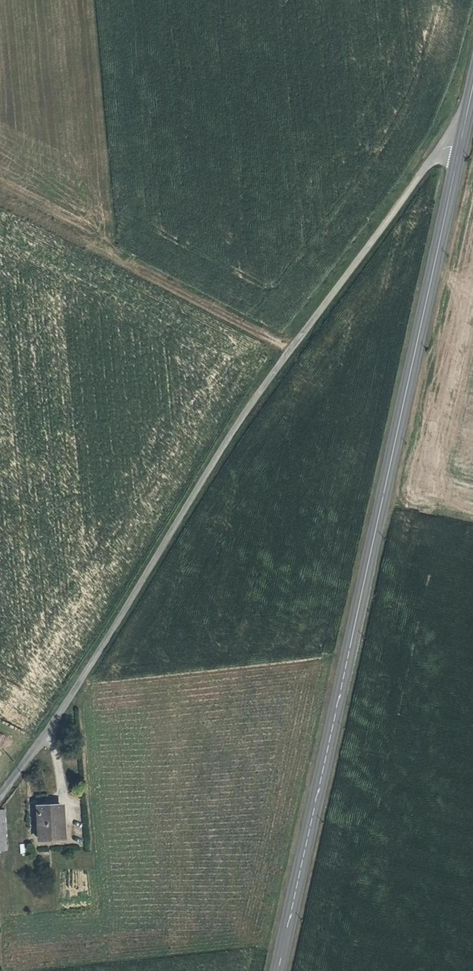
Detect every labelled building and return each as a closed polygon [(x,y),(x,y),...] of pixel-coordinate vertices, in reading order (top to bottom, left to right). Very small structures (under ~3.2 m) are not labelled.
[(39,807),(41,839),(62,837),(60,805),(39,807)]
